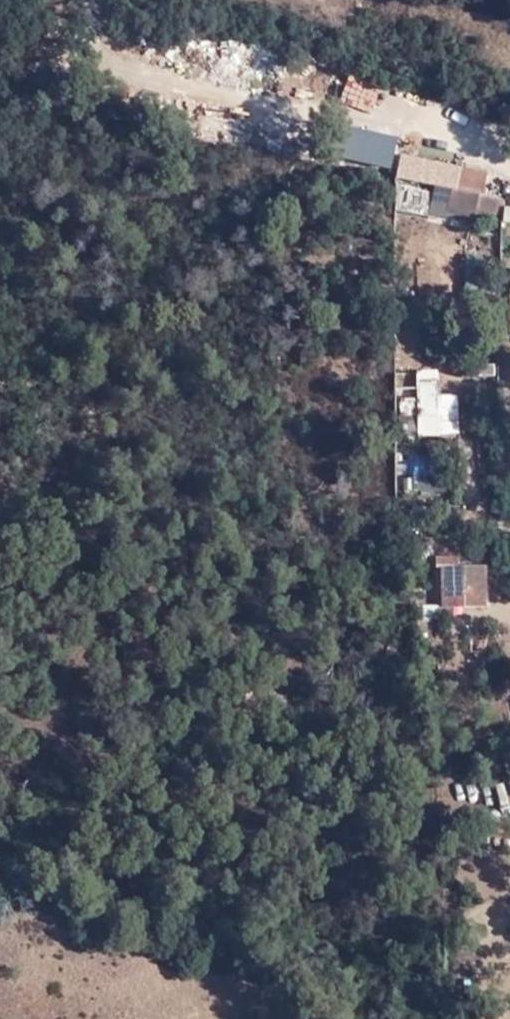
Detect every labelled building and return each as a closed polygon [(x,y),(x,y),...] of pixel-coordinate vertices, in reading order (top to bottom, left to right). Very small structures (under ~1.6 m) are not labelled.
[(421,182),(425,157),(389,152),(385,177),(421,182)] [(430,184),(428,214),(477,217),(481,168),(458,167),(457,186),(430,184)] [(501,213),(499,194),(478,196),(480,215),(501,213)] [(483,282),(484,254),(465,254),(465,281),(483,282)] [(438,442),(436,406),(404,406),(402,423),(417,424),(418,442),(438,442)] [(455,406),(436,406),(438,442),(453,443),(455,406)] [(429,489),(400,488),(402,501),(429,501),(429,489)] [(441,600),(484,598),(484,574),(440,575),(441,600)] [(484,615),(484,598),(441,600),(441,617),(484,615)]
